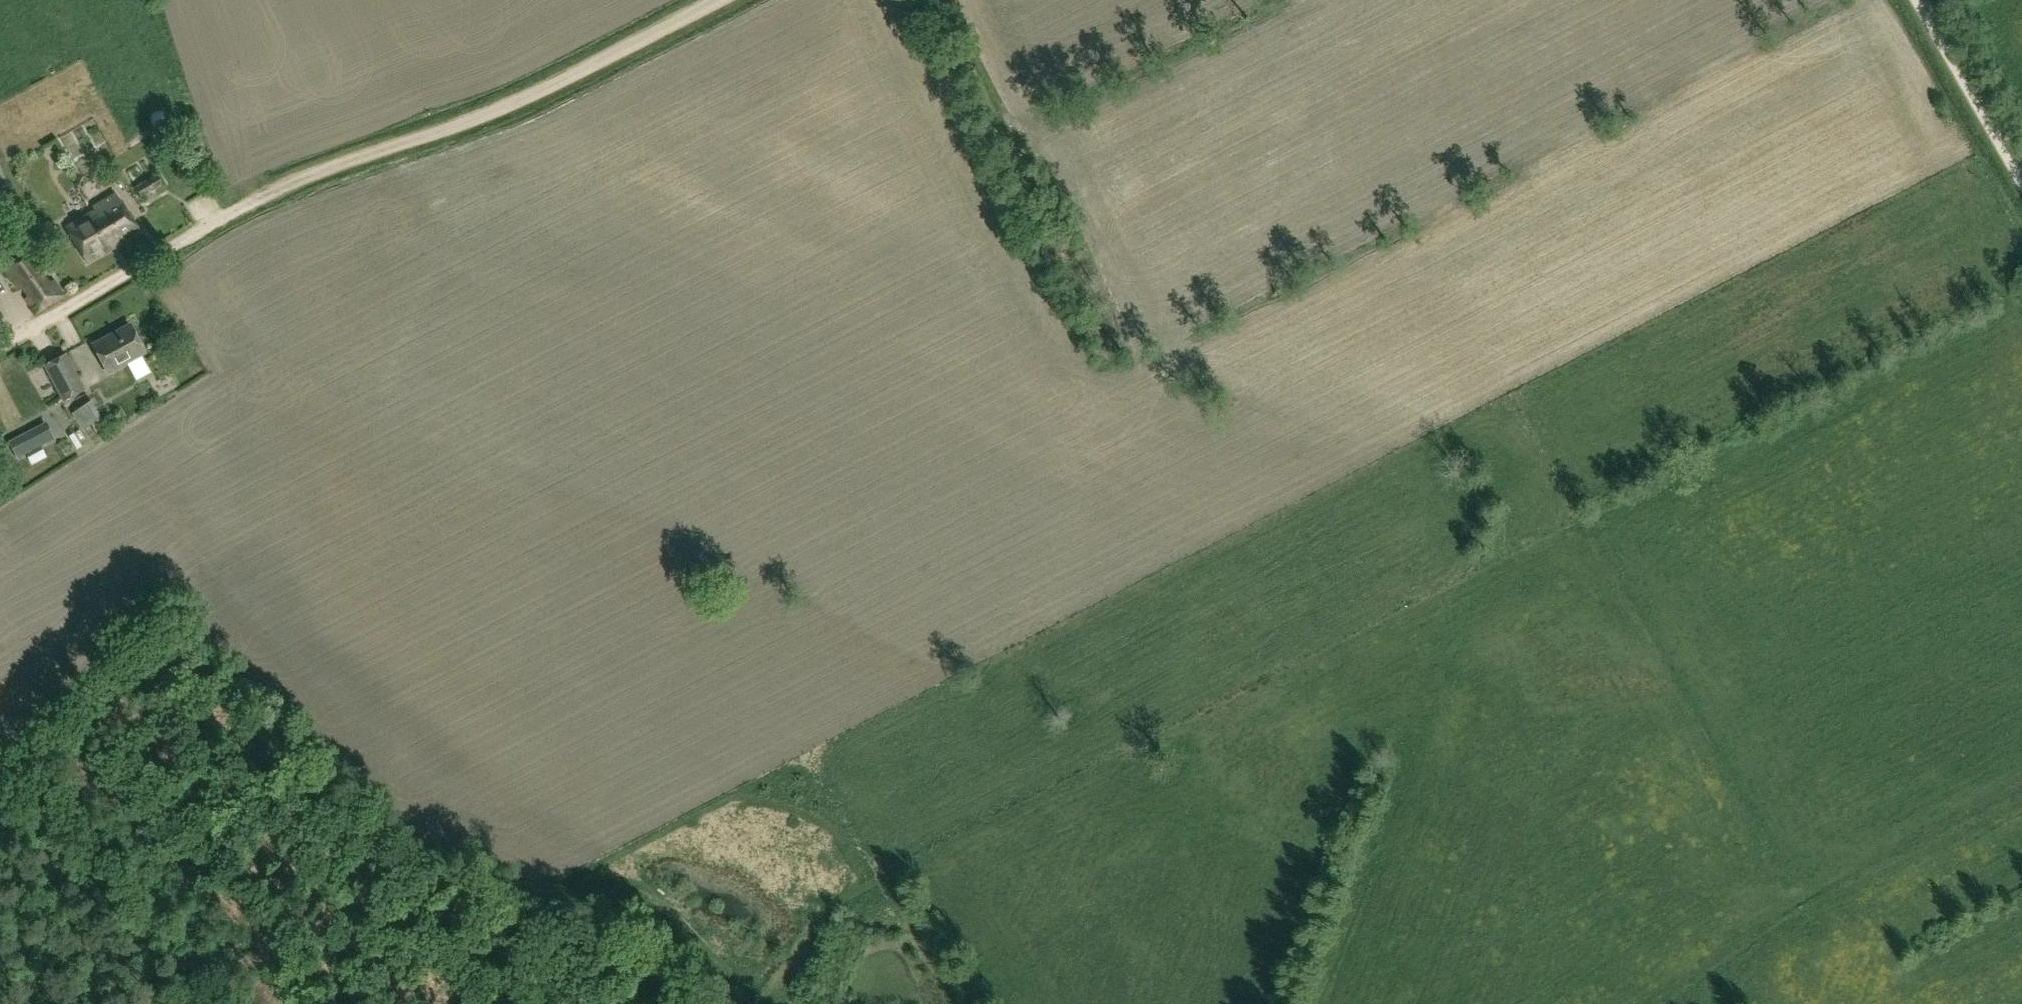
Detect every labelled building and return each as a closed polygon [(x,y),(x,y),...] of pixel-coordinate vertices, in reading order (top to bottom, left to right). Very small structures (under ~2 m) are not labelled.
[(142,197),(163,185),(157,174),(136,186),(142,197)] [(94,205),(96,208),(66,226),(87,262),(140,230),(117,191),(94,205)] [(47,282),(40,273),(46,268),(31,245),(3,267),(19,289),(22,286),(28,295),(25,298),(36,314),(64,294),(54,278),(47,282)] [(106,371),(143,351),(129,324),(92,344),(106,371)] [(63,399),(84,388),(66,354),(45,365),(63,399)] [(81,429),(101,417),(91,400),(72,413),(81,429)] [(45,424),(34,430),(42,445),(53,439),(45,424)]
